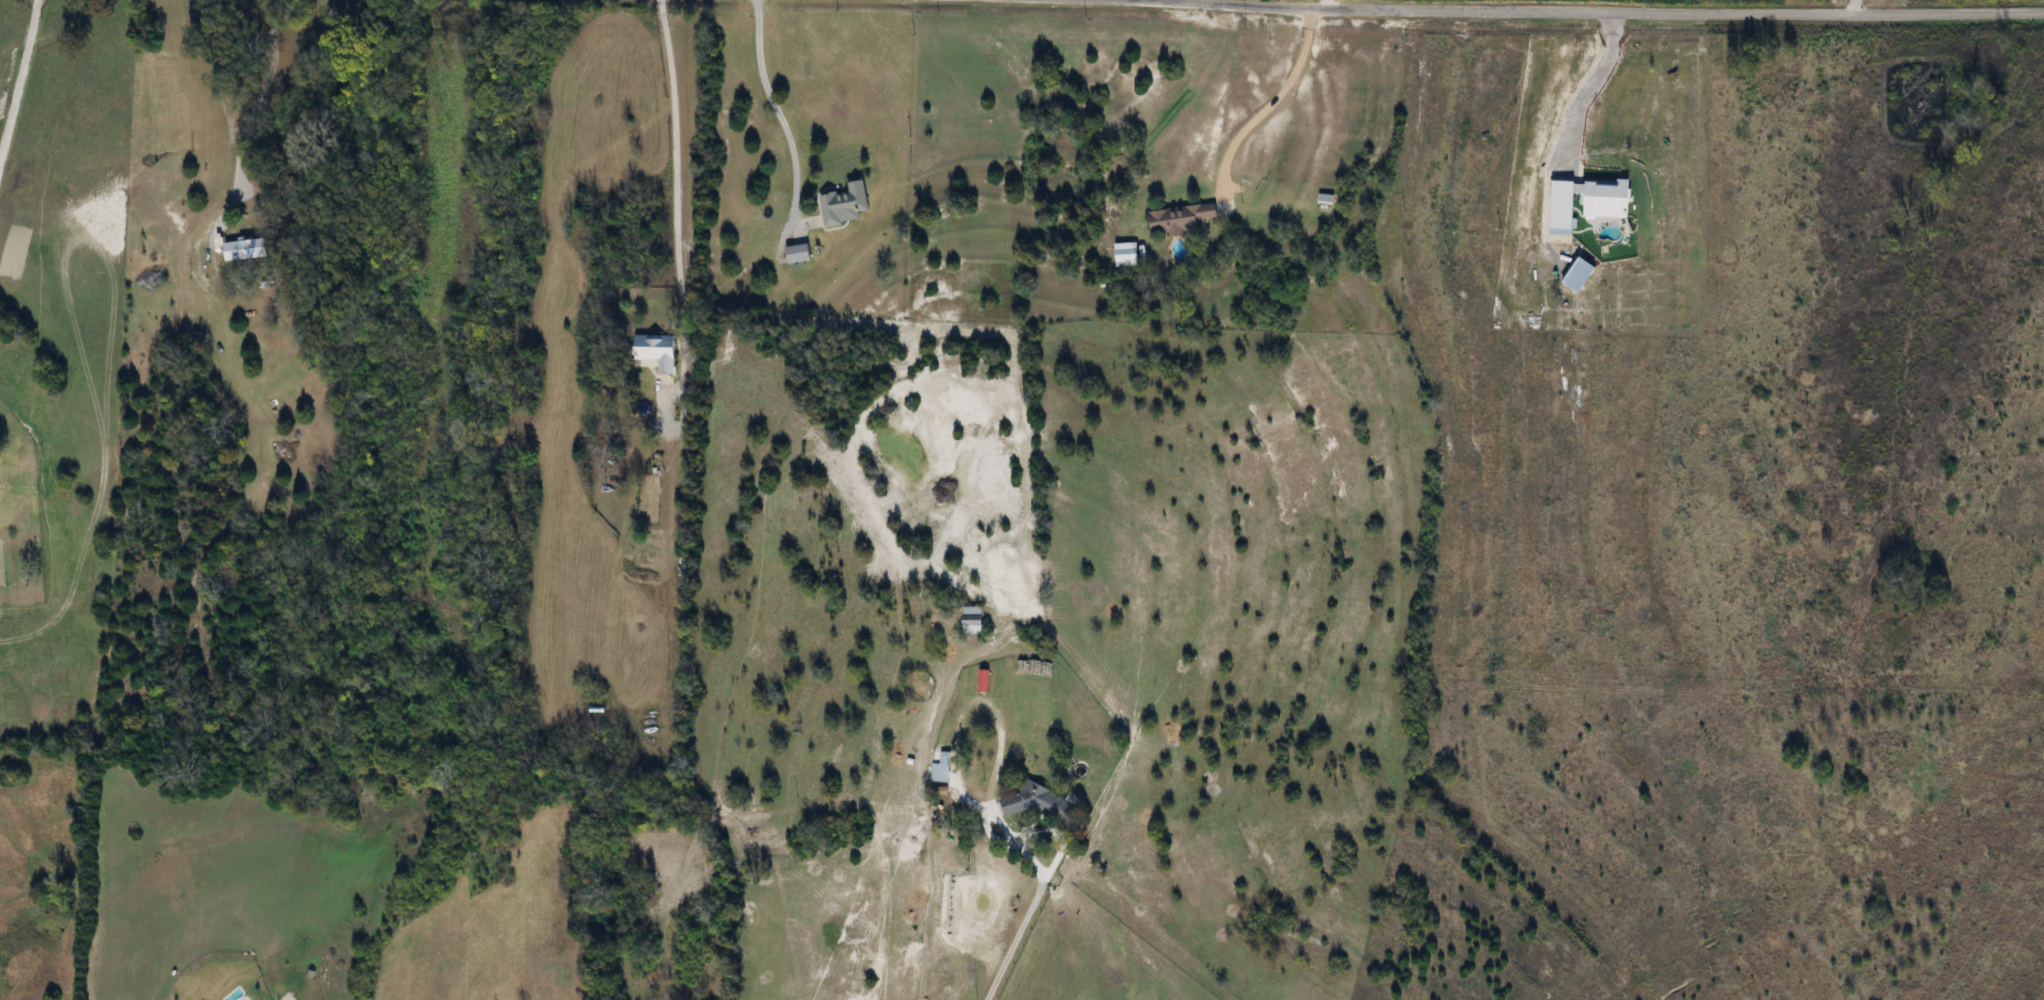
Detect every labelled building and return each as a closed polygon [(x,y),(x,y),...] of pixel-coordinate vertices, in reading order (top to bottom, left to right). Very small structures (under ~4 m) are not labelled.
[(1149,211),(1152,237),(1199,232),(1197,220),(1218,217),(1216,203),(1149,211)] [(225,260),(267,259),(266,239),(224,241),(225,260)] [(1115,266),(1137,266),(1137,243),(1115,243),(1115,266)] [(204,260),(222,259),(221,247),(204,247),(204,260)] [(636,366),(658,367),(658,375),(674,375),(674,336),(637,335),(636,366)] [(963,634),(982,634),(982,606),(963,606),(963,634)] [(949,781),(949,752),(940,752),(940,760),(932,760),(932,781),(949,781)] [(1028,792),(1000,800),(1005,817),(1031,809),(1069,824),(1078,801),(1031,783),(1028,792)]
